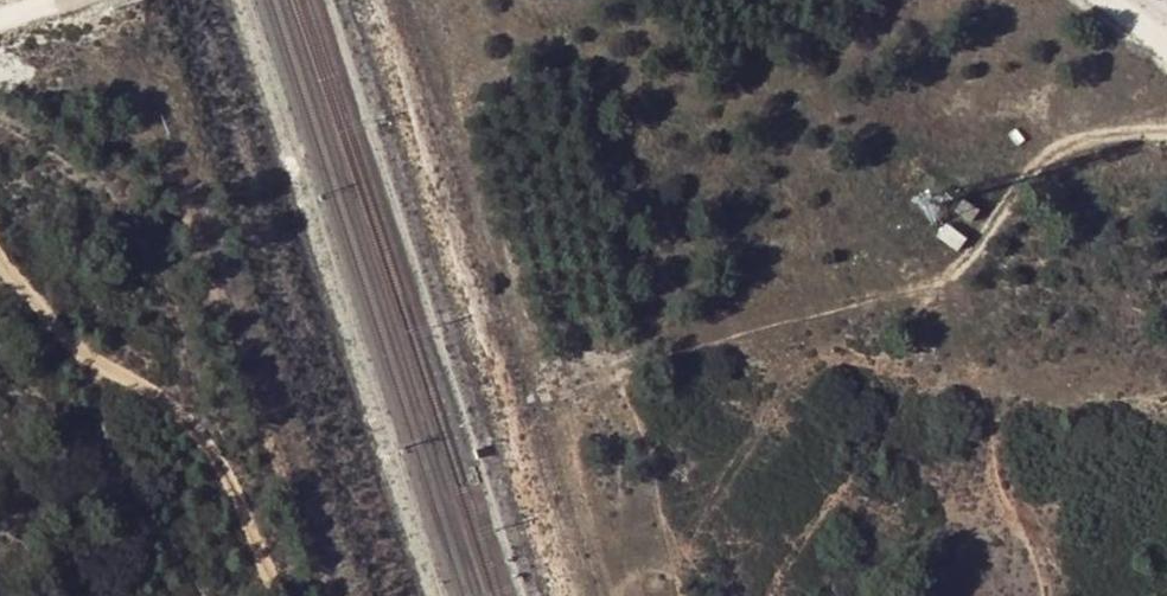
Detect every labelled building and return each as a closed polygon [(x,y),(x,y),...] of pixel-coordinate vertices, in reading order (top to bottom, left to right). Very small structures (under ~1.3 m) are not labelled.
[(1009,135),(1016,146),(1025,139),(1017,128),(1009,135)] [(979,214),(964,202),(955,214),(970,226),(979,214)] [(965,241),(945,226),(936,237),(956,253),(965,241)]
